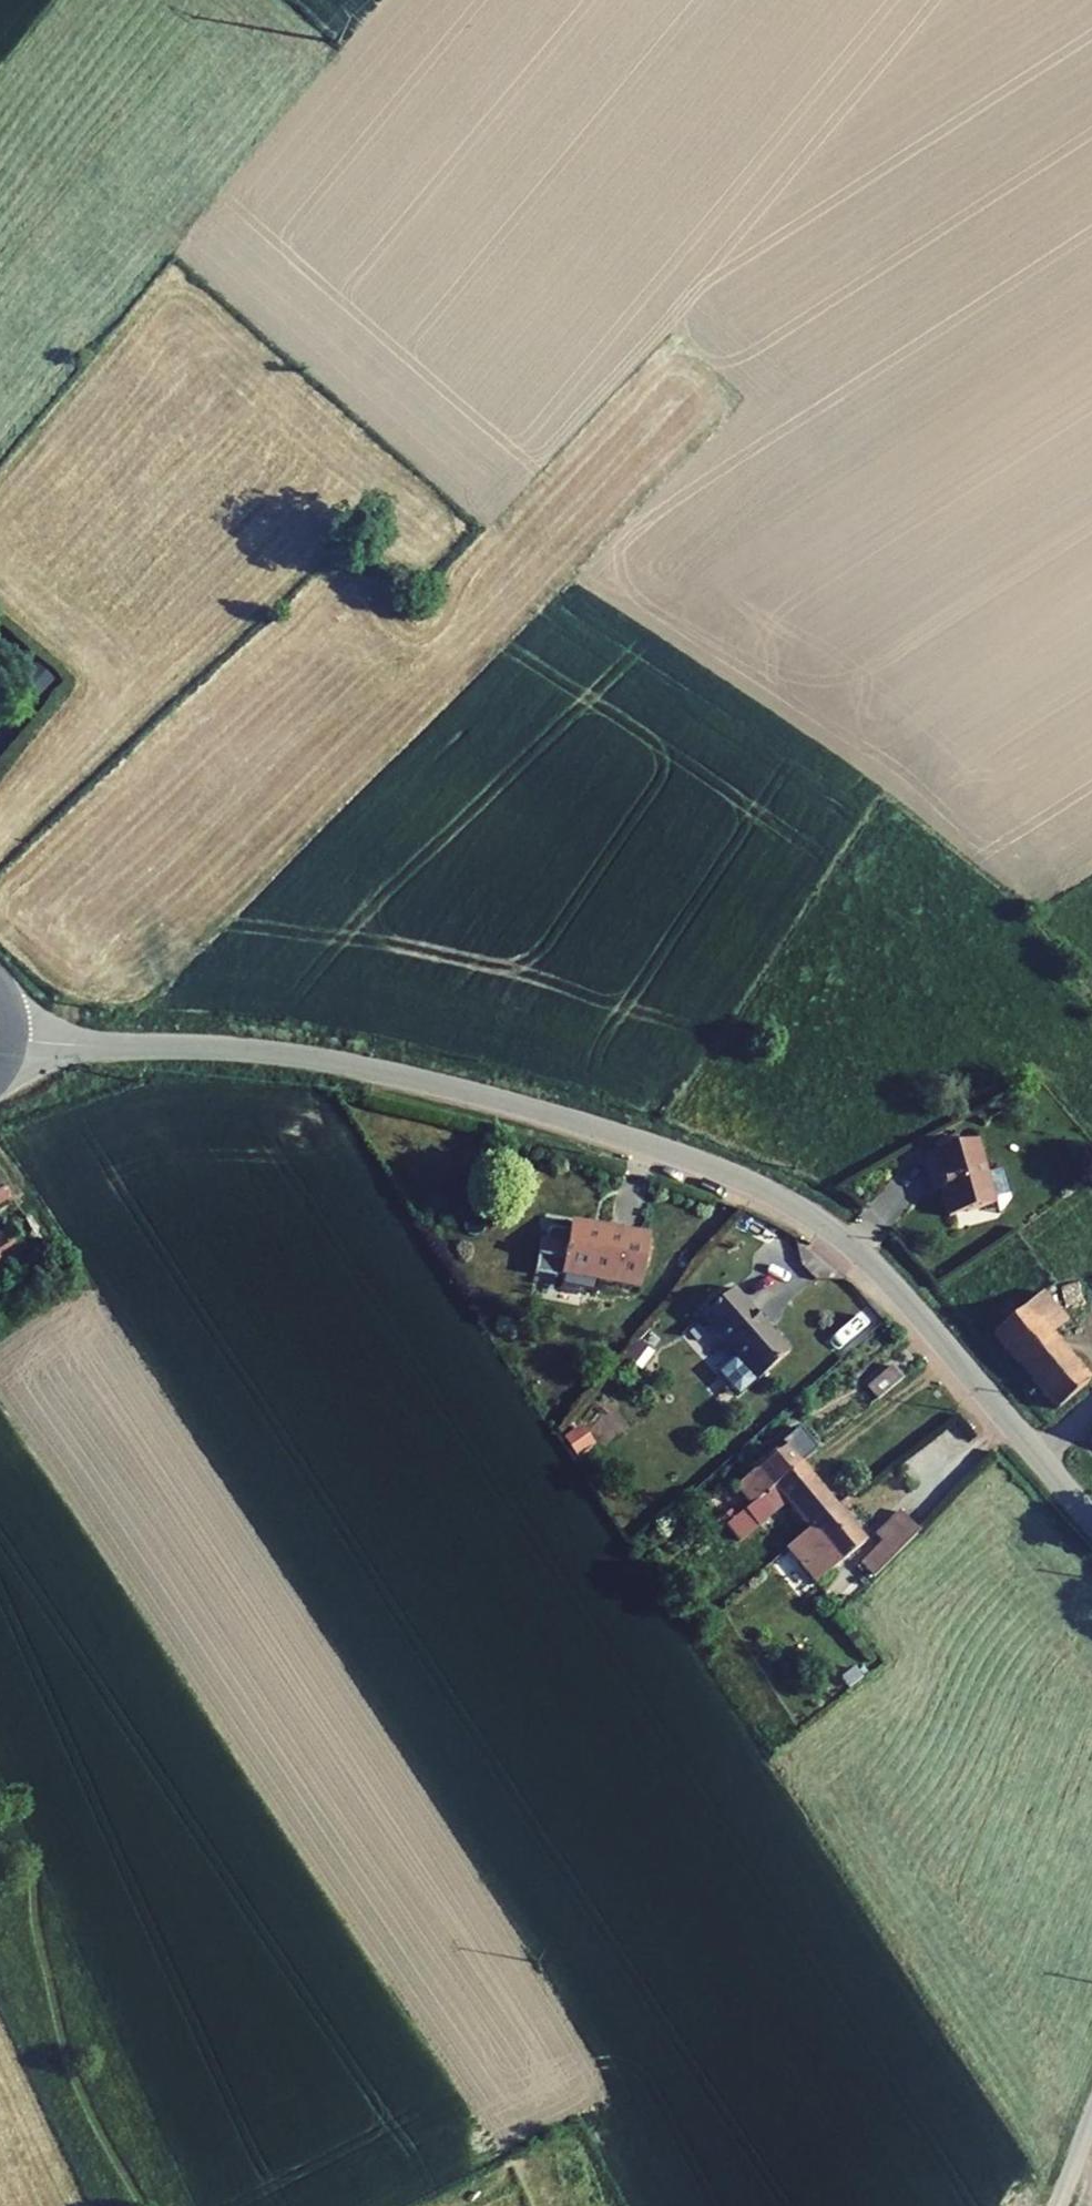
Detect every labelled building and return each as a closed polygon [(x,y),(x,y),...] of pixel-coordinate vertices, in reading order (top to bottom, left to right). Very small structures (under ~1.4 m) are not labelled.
[(945,1158),(951,1200),(956,1199),(992,1157),(987,1127),(930,1137),(933,1159),(945,1158)] [(1014,1188),(1008,1156),(992,1159),(997,1191),(999,1201),(1002,1200),(1014,1188)] [(992,1159),(992,1157),(956,1199),(997,1191),(992,1159)] [(643,1271),(653,1218),(608,1210),(606,1215),(575,1210),(574,1215),(556,1212),(550,1215),(549,1224),(545,1223),(538,1258),(566,1263),(564,1269),(599,1276),(601,1264),(643,1271)] [(22,1253),(5,1227),(0,1231),(0,1266),(22,1253)] [(727,1275),(698,1302),(756,1368),(787,1341),(727,1275)] [(992,1321),(1053,1395),(1084,1368),(1049,1326),(1067,1310),(1042,1280),(992,1321)] [(893,1354),(864,1378),(876,1390),(902,1367),(893,1354)] [(754,1463),(731,1483),(747,1501),(796,1459),(803,1453),(785,1430),(751,1458),(754,1463)] [(803,1453),(796,1459),(747,1501),(729,1516),(742,1533),(788,1497),(809,1523),(839,1498),(803,1453)] [(867,1534),(839,1498),(809,1523),(789,1539),(818,1574),(867,1534)] [(899,1501),(876,1525),(886,1535),(896,1545),(920,1521),(899,1501)] [(886,1535),(864,1557),(875,1567),(896,1545),(886,1535)]
